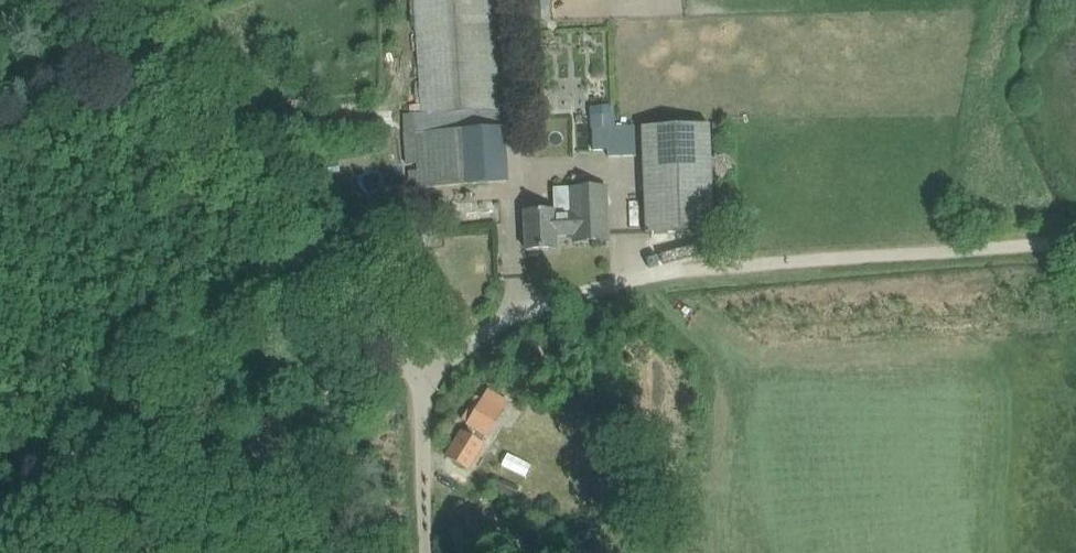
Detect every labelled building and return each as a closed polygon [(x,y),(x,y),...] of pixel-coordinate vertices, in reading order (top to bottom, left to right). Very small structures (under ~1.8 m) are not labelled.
[(409,114),(415,114),(418,171),(410,172),(411,188),(504,182),(493,0),(415,0),(422,104),(408,105),(409,114)] [(591,150),(607,149),(608,157),(636,156),(635,127),(612,128),(612,114),(590,115),(591,150)] [(710,124),(642,127),(646,234),(714,232),(710,124)] [(334,152),(319,154),(323,175),(337,173),(334,152)] [(574,235),(574,237),(608,236),(606,186),(565,188),(566,211),(524,212),(525,228),(526,250),(556,249),(556,236),(574,235)] [(479,438),(482,432),(488,436),(494,426),(496,422),(509,400),(485,385),(470,409),(474,412),(467,423),(473,427),(470,433),(463,429),(447,454),(468,468),(485,441),(479,438)]
